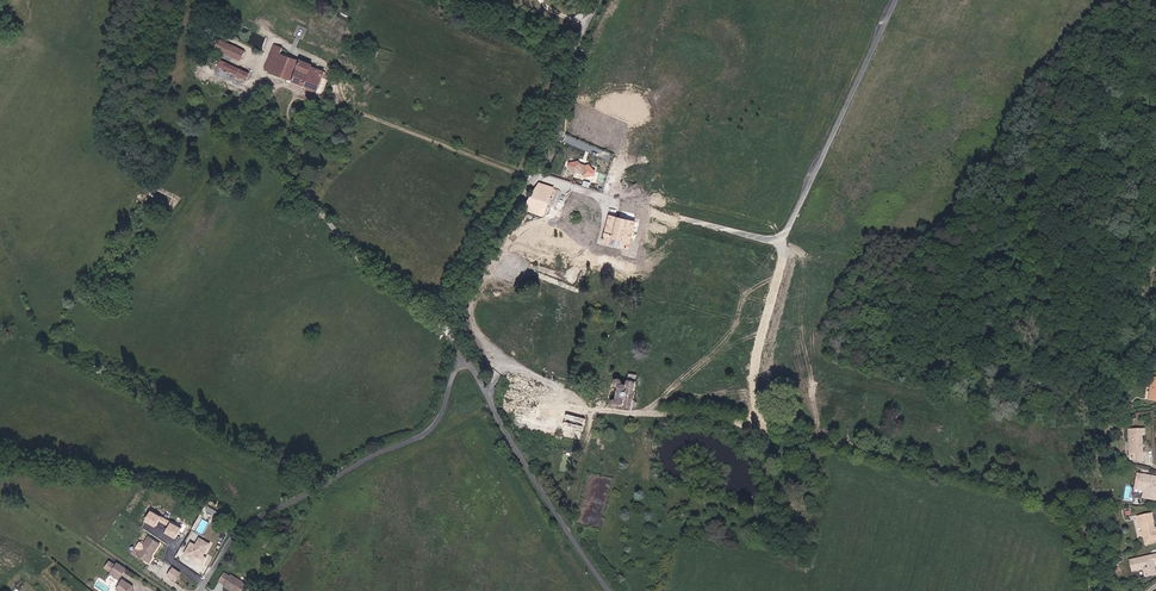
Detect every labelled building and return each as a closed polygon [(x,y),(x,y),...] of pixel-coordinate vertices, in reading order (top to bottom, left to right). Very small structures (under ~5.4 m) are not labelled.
[(243,50),(218,38),(214,48),(239,59),(243,50)] [(283,49),(275,46),(266,69),(317,89),(322,77),(326,78),(328,74),(326,73),(326,71),(312,65),(312,63),(301,59),(301,61),(285,55),(286,53),(283,51),(283,49)] [(249,73),(219,59),(216,65),(246,79),(249,73)] [(571,165),(596,173),(599,172),(590,161),(588,162),(583,162),(582,160),(571,163),(571,165)] [(587,175),(596,173),(571,165),(571,166),(579,172),(580,171),(582,171),(583,171),(585,172),(586,173),(587,175)] [(645,176),(636,174),(629,201),(637,204),(645,176)] [(552,186),(538,182),(522,208),(542,214),(552,186)] [(610,215),(603,243),(629,250),(635,222),(610,215)] [(537,248),(559,255),(561,250),(533,241),(526,262),(527,263),(532,248),(537,249),(537,248)] [(1147,379),(1144,401),(1155,403),(1155,380),(1147,379)] [(616,406),(617,404),(623,405),(622,409),(631,411),(631,409),(634,409),(635,402),(634,401),(632,401),(636,383),(627,381),(626,385),(621,383),(621,382),(620,381),(619,380),(618,380),(617,380),(616,381),(615,382),(615,383),(616,385),(618,386),(615,401),(614,401),(613,402),(612,403),(612,404),(612,405),(613,406),(614,406),(615,406),(616,406)] [(560,440),(560,437),(580,442),(586,418),(566,414),(564,424),(548,420),(548,418),(544,417),(546,412),(537,409),(535,416),(514,411),(519,392),(507,389),(503,404),(517,429),(560,440)] [(569,405),(566,414),(586,418),(588,410),(569,405)] [(1142,442),(1142,433),(1144,433),(1144,428),(1129,429),(1130,452),(1136,451),(1136,460),(1144,460),(1143,451),(1142,451),(1142,446),(1141,445),(1141,444),(1142,442)] [(1154,488),(1154,485),(1155,485),(1155,475),(1132,472),(1132,485),(1141,485),(1141,488),(1141,495),(1155,496),(1155,488),(1154,488)] [(182,528),(150,510),(143,523),(153,529),(157,521),(167,527),(163,534),(174,541),(182,528)] [(1145,537),(1146,544),(1155,542),(1155,527),(1155,522),(1155,521),(1154,512),(1140,515),(1142,524),(1143,524),(1144,530),(1142,532),(1143,536),(1145,537)] [(203,557),(211,543),(198,536),(194,544),(190,542),(182,558),(193,564),(198,555),(203,557)] [(161,546),(150,538),(138,556),(151,564),(154,560),(152,559),(155,555),(154,554),(155,552),(156,553),(161,546)] [(1155,573),(1155,568),(1155,565),(1151,566),(1150,564),(1154,562),(1155,562),(1155,553),(1128,560),(1131,571),(1142,567),(1146,576),(1155,573)] [(121,579),(127,570),(118,564),(112,573),(121,579)] [(176,583),(181,575),(174,570),(169,578),(176,583)] [(249,587),(232,575),(231,576),(225,572),(219,581),(225,585),(224,586),(231,590),(232,590),(234,590),(247,590),(249,587)] [(123,581),(116,590),(117,590),(134,590),(133,588),(123,581)]
